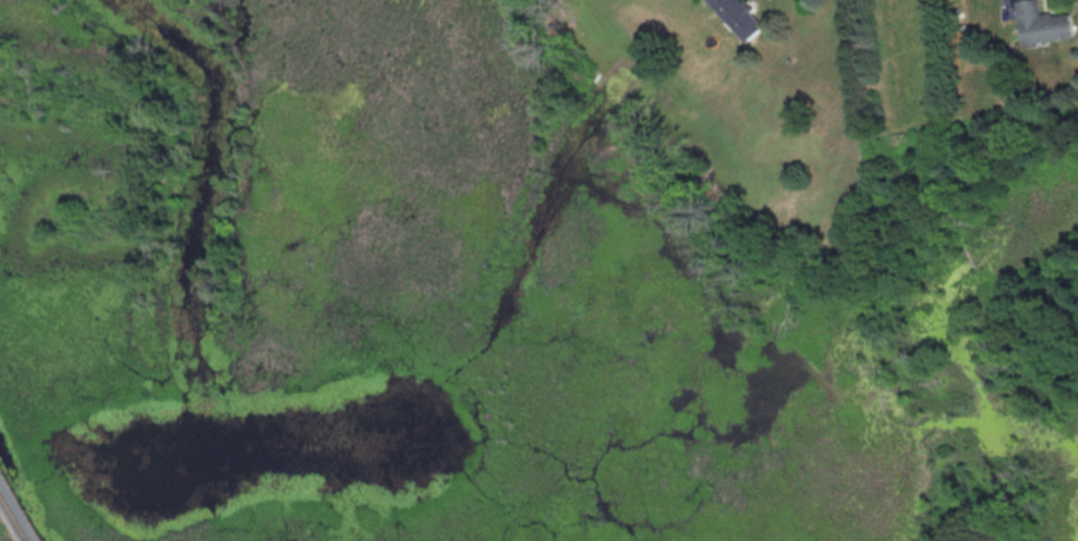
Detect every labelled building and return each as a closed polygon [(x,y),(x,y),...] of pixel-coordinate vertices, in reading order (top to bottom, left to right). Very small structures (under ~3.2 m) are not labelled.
[(748,0),(715,0),(752,41),(770,24),(748,0)] [(1076,10),(1046,14),(1044,0),(1023,0),(1028,44),(1077,38),(1077,27),(1076,10)]
